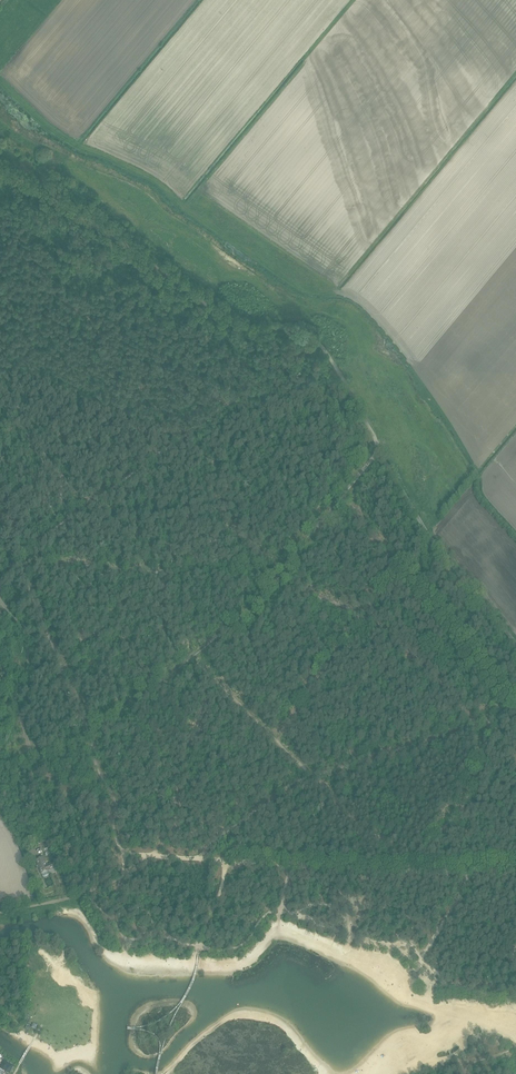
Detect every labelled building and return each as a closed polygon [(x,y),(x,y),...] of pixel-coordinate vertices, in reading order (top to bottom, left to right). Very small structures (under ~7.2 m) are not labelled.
[(40,841),(45,849),(51,846),(48,840),(40,841)] [(41,874),(41,873),(43,876),(44,877),(48,875),(49,874),(48,871),(56,868),(53,862),(45,866),(42,857),(35,860),(41,874)]
